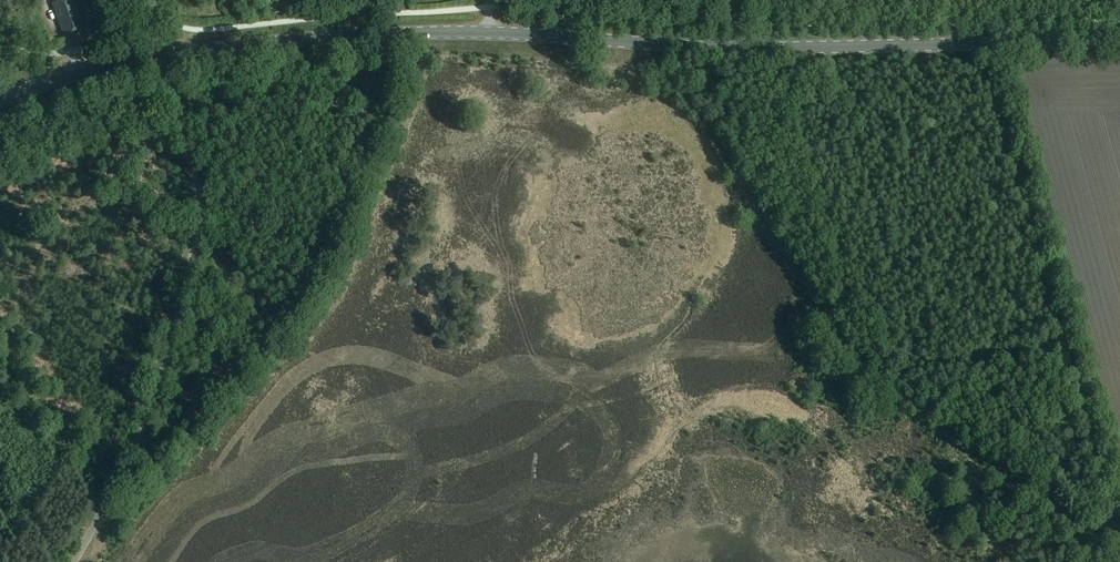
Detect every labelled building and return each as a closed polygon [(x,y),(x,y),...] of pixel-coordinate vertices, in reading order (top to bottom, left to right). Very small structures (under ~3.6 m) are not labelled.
[(84,29),(73,0),(61,0),(51,4),(64,37),(84,29)]
